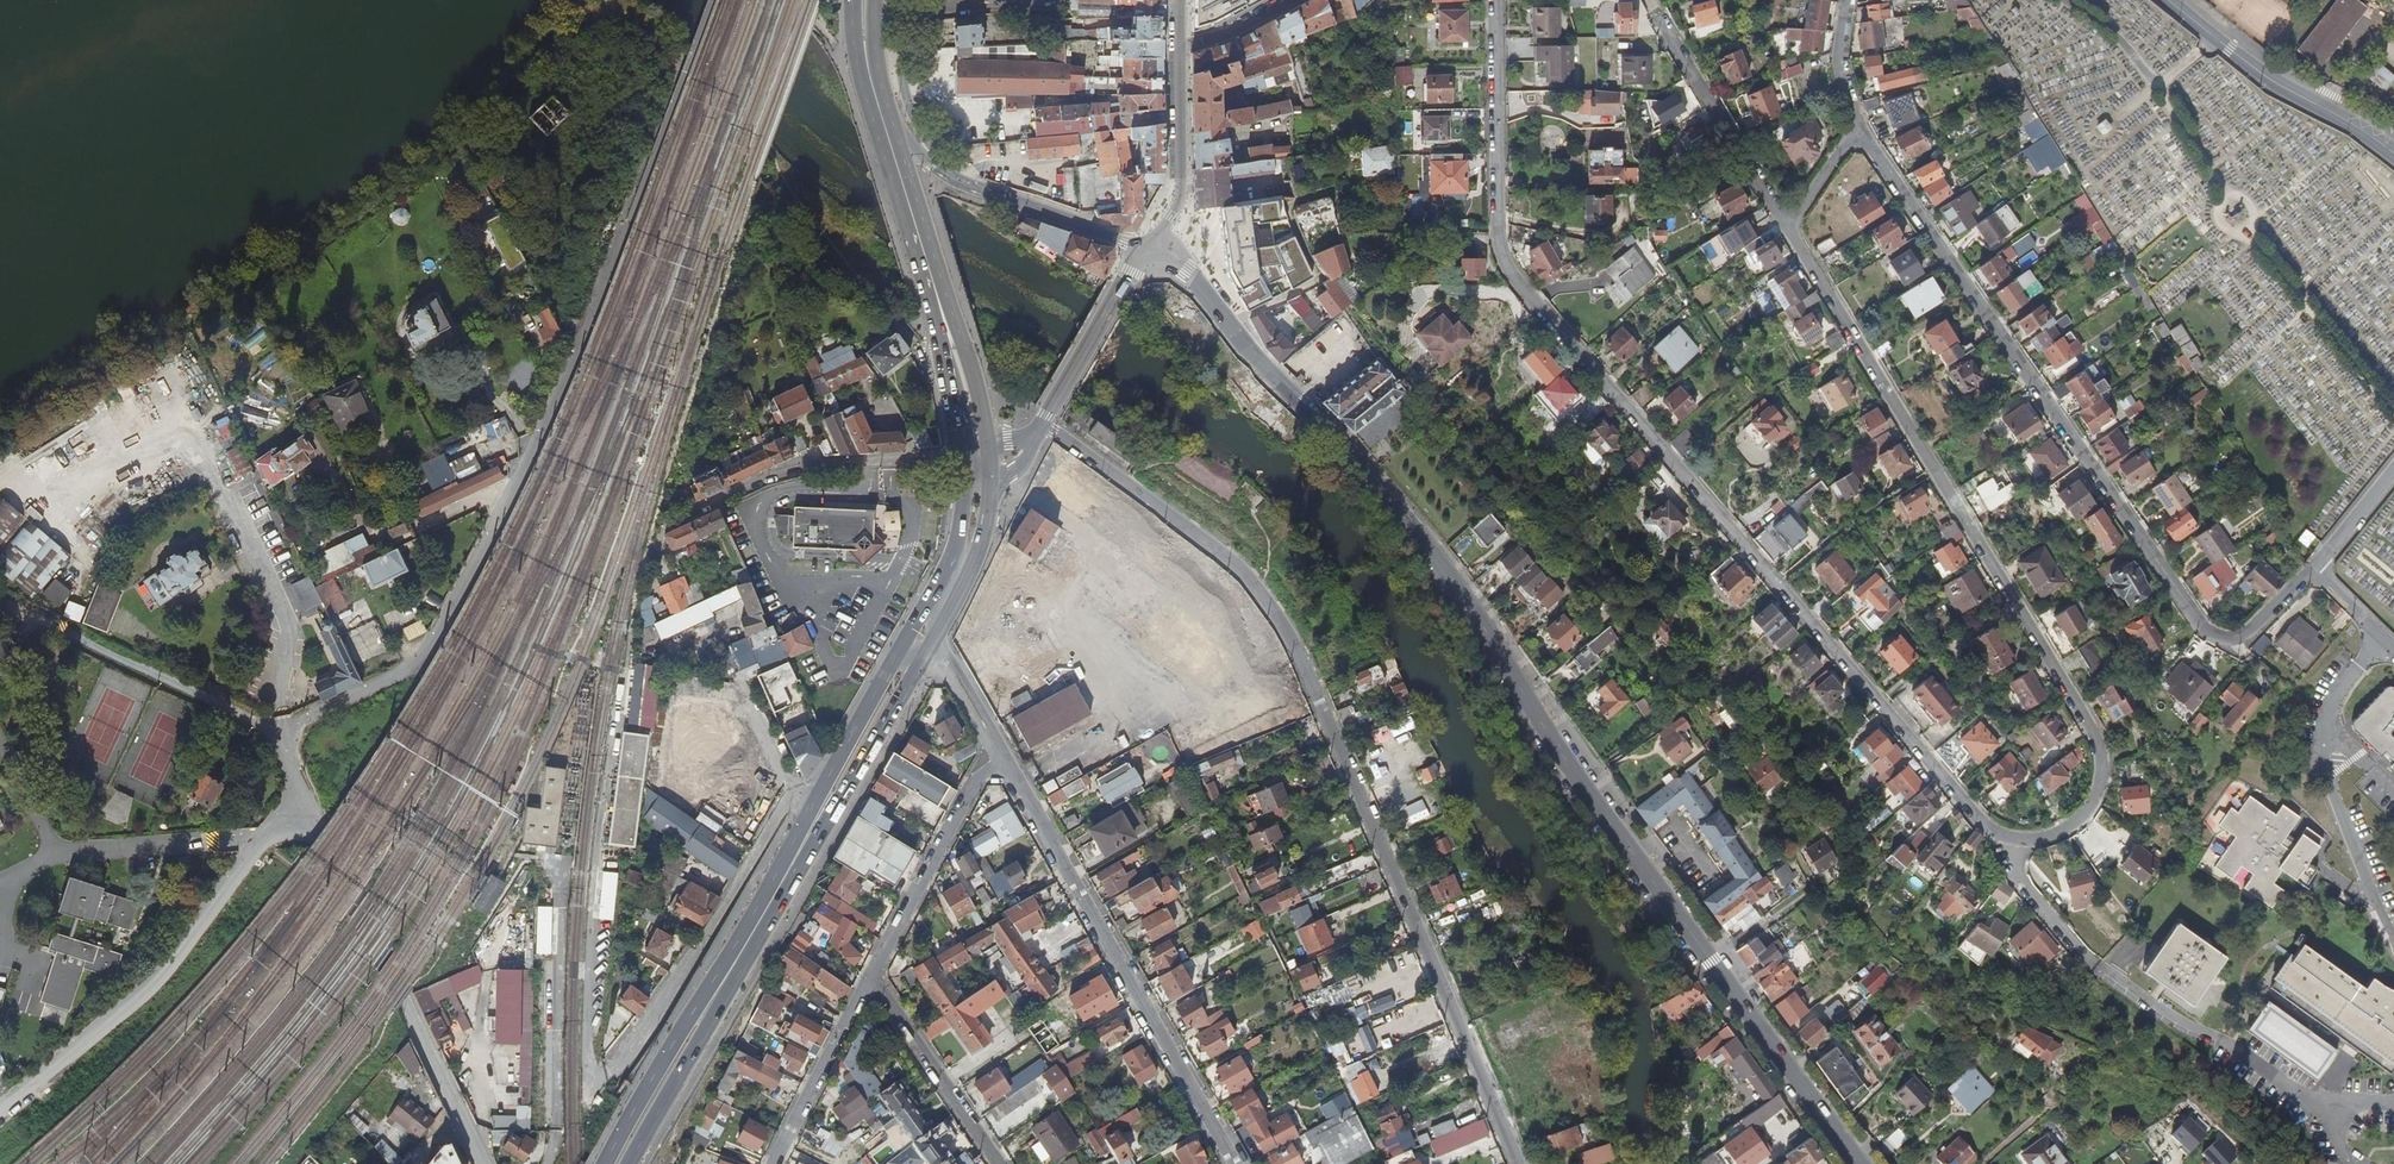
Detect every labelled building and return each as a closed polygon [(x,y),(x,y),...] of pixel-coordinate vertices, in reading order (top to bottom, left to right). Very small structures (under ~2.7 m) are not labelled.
[(1079,3),(1117,4),(1122,4),(1136,5),(1136,12),(1122,11),(1117,11),(1117,19),(1133,19),(1163,18),(1164,19),(1165,0),(1079,0),(1079,3)] [(1259,0),(1196,0),(1194,27),(1218,22),(1259,0)] [(1325,0),(1315,0),(1314,1),(1297,10),(1305,36),(1336,27),(1336,26),(1332,16),(1329,9),(1325,0)] [(1329,9),(1339,5),(1342,12),(1332,16),(1336,26),(1357,20),(1357,17),(1352,0),(1325,0),(1329,9)] [(1828,1),(1823,0),(1811,0),(1805,30),(1823,31),(1828,1)] [(1947,10),(1957,9),(1972,7),(1967,0),(1946,0),(1947,10)] [(2355,0),(2342,0),(2300,48),(2320,65),(2367,10),(2355,0)] [(1117,4),(1079,3),(1079,4),(1079,10),(1079,19),(1117,19),(1117,11),(1117,4)] [(1719,22),(1713,3),(1693,9),(1695,19),(1696,18),(1699,28),(1719,22)] [(1631,4),(1619,5),(1619,14),(1615,14),(1615,24),(1619,24),(1619,32),(1637,32),(1637,11),(1631,11),(1631,4)] [(1888,4),(1857,7),(1855,22),(1860,22),(1880,19),(1889,18),(1888,4)] [(1991,37),(1972,7),(1957,9),(1958,20),(1968,18),(1980,38),(1991,37)] [(1305,36),(1297,10),(1275,21),(1281,42),(1281,45),(1305,36)] [(1468,11),(1439,12),(1440,43),(1469,42),(1468,11)] [(1163,40),(1163,18),(1133,19),(1133,28),(1109,28),(1108,29),(1095,30),(1095,34),(1090,34),(1090,41),(1121,39),(1163,40)] [(957,22),(958,47),(960,47),(972,46),(986,45),(985,23),(983,23),(983,19),(957,22)] [(1539,39),(1562,38),(1562,19),(1538,19),(1539,39)] [(1880,19),(1860,22),(1861,34),(1858,35),(1860,48),(1883,45),(1883,46),(1901,44),(1900,32),(1882,34),(1880,19)] [(1281,42),(1275,21),(1256,31),(1262,54),(1235,61),(1241,81),(1245,94),(1297,79),(1292,64),(1287,49),(1283,50),(1282,47),(1271,51),(1270,45),(1281,42)] [(1805,30),(1802,30),(1800,52),(1822,53),(1823,31),(1805,30)] [(1262,54),(1256,31),(1237,42),(1192,54),(1193,75),(1207,70),(1209,78),(1221,75),(1228,73),(1226,64),(1235,61),(1262,54)] [(1163,79),(1163,40),(1121,39),(1121,56),(1097,56),(1098,67),(1117,67),(1117,71),(1119,71),(1119,74),(1123,74),(1123,77),(1163,79)] [(1066,42),(1047,43),(1048,63),(1067,65),(1066,42)] [(972,46),(960,47),(960,61),(973,60),(972,46)] [(1569,46),(1534,47),(1535,63),(1544,63),(1544,83),(1569,83),(1569,46)] [(1727,69),(1732,83),(1749,76),(1739,51),(1718,60),(1722,71),(1727,69)] [(1886,53),(1863,57),(1866,78),(1880,75),(1879,65),(1888,63),(1886,53)] [(1795,55),(1782,62),(1785,70),(1799,65),(1795,55)] [(1098,77),(1098,67),(1097,56),(1072,56),(1073,66),(1085,67),(1085,77),(1098,77)] [(1644,57),(1615,57),(1615,85),(1645,84),(1644,57)] [(959,61),(960,97),(974,97),(974,99),(1007,98),(1007,109),(1032,109),(1032,106),(1046,105),(1047,96),(1075,95),(1076,83),(1069,82),(1070,66),(1067,65),(1048,63),(1036,62),(1011,60),(973,60),(960,61),(959,61)] [(1207,70),(1193,75),(1194,133),(1226,128),(1245,125),(1254,124),(1250,110),(1250,109),(1223,116),(1223,119),(1220,120),(1219,85),(1241,81),(1235,61),(1226,64),(1228,73),(1221,75),(1209,78),(1207,70)] [(2393,81),(2393,76),(2377,61),(2366,75),(2385,92),(2393,81)] [(1412,84),(1411,65),(1394,65),(1395,84),(1412,84)] [(1802,73),(1799,65),(1785,70),(1789,78),(1802,73)] [(1076,83),(1075,95),(1087,95),(1087,80),(1095,80),(1095,83),(1106,83),(1106,78),(1098,77),(1085,77),(1085,67),(1073,66),(1070,66),(1069,82),(1076,83)] [(1728,85),(1732,83),(1727,69),(1722,71),(1728,85)] [(1912,69),(1876,77),(1878,90),(1914,82),(1912,69)] [(1452,75),(1427,76),(1428,103),(1453,102),(1452,75)] [(1163,95),(1163,79),(1123,77),(1117,78),(1112,78),(1106,78),(1106,83),(1123,83),(1123,88),(1120,89),(1119,90),(1119,96),(1163,95)] [(1087,95),(1095,95),(1095,83),(1095,80),(1087,80),(1087,95)] [(1759,124),(1782,114),(1770,85),(1746,95),(1759,124)] [(1617,115),(1616,93),(1595,91),(1596,116),(1617,115)] [(2030,106),(2021,91),(2013,96),(2023,111),(2030,106)] [(569,112),(551,94),(528,117),(545,135),(569,112)] [(1646,101),(1653,127),(1686,111),(1676,94),(1663,101),(1646,101)] [(1043,118),(1043,122),(1078,119),(1078,118),(1137,112),(1136,107),(1147,106),(1147,111),(1164,110),(1163,95),(1119,96),(1120,106),(1111,107),(1110,105),(1070,107),(1036,109),(1036,118),(1043,118)] [(1743,96),(1756,125),(1759,124),(1746,95),(1743,96)] [(1909,95),(1884,103),(1892,128),(1917,119),(1909,95)] [(1877,97),(1862,102),(1865,110),(1879,106),(1877,97)] [(1278,119),(1290,116),(1288,102),(1250,110),(1254,124),(1270,121),(1278,119)] [(1032,109),(1007,109),(1007,119),(1033,119),(1032,109)] [(1056,137),(1078,135),(1096,133),(1113,131),(1164,125),(1164,110),(1147,111),(1137,112),(1078,118),(1078,119),(1079,131),(1076,131),(1076,130),(1055,131),(1056,137)] [(1447,118),(1448,110),(1425,110),(1425,118),(1422,118),(1422,140),(1450,140),(1450,118),(1447,118)] [(1805,126),(1799,115),(1770,133),(1777,144),(1781,142),(1794,163),(1804,157),(1807,160),(1809,160),(1812,160),(1816,156),(1816,154),(1816,152),(1811,143),(1821,136),(1812,122),(1805,126)] [(2100,135),(2110,130),(2104,119),(2094,124),(2100,135)] [(1254,124),(1245,125),(1246,132),(1271,128),(1270,121),(1254,124)] [(1686,136),(1680,141),(1688,152),(1694,148),(1696,151),(1714,140),(1702,121),(1684,133),(1686,136)] [(1122,174),(1142,174),(1165,173),(1164,125),(1113,131),(1119,161),(1122,174)] [(1226,128),(1194,133),(1195,170),(1274,161),(1287,159),(1291,159),(1290,148),(1275,150),(1269,151),(1268,147),(1245,150),(1246,161),(1240,161),(1240,160),(1226,161),(1226,128)] [(1917,129),(1895,139),(1904,159),(1927,148),(1917,129)] [(1096,133),(1102,162),(1117,160),(1119,161),(1113,131),(1096,133)] [(1038,138),(1031,140),(1032,155),(1040,154),(1040,158),(1080,153),(1078,135),(1056,137),(1038,138)] [(2048,135),(2036,143),(2054,171),(2060,167),(2065,163),(2048,135)] [(1291,147),(1292,159),(1321,156),(1319,144),(1291,147)] [(1399,173),(1399,164),(1393,165),(1391,147),(1358,151),(1359,161),(1363,161),(1364,176),(1399,173)] [(1603,152),(1590,152),(1590,184),(1623,185),(1623,152),(1613,152),(1613,149),(1604,149),(1603,152)] [(1359,161),(1358,151),(1344,152),(1345,164),(1359,163),(1359,161)] [(1117,160),(1102,162),(1104,178),(1121,175),(1121,215),(1144,217),(1144,184),(1162,184),(1165,184),(1165,173),(1142,174),(1122,174),(1119,161),(1117,160)] [(1232,205),(1231,197),(1230,178),(1276,175),(1275,167),(1274,161),(1195,170),(1194,171),(1195,209),(1217,208),(1218,207),(1232,205)] [(1468,162),(1432,161),(1431,191),(1467,191),(1468,162)] [(1933,161),(1913,171),(1921,186),(1940,175),(1933,161)] [(2065,163),(2060,167),(2067,179),(2073,175),(2065,163)] [(489,173),(480,177),(489,194),(497,190),(489,173)] [(1293,197),(1299,197),(1297,176),(1290,177),(1291,184),(1293,197)] [(1940,178),(1923,189),(1932,204),(1949,193),(1940,178)] [(1278,191),(1231,197),(1232,205),(1269,200),(1282,199),(1293,197),(1291,184),(1278,186),(1278,191)] [(1715,197),(1727,220),(1742,212),(1740,209),(1747,204),(1737,185),(1715,197)] [(1940,210),(1957,237),(1975,225),(1969,214),(1977,209),(1966,193),(1940,210)] [(2062,223),(2072,239),(2078,235),(2074,229),(2096,213),(2092,205),(2085,194),(2080,198),(2086,208),(2062,223)] [(1646,209),(1644,195),(1637,195),(1638,210),(1646,209)] [(1869,195),(1848,208),(1859,226),(1880,213),(1869,195)] [(1295,223),(1334,210),(1331,197),(1291,210),(1295,223)] [(1232,205),(1218,207),(1220,229),(1248,225),(1265,226),(1270,225),(1286,219),(1284,209),(1282,199),(1269,200),(1232,205)] [(1611,199),(1587,200),(1587,223),(1611,223),(1611,199)] [(1990,247),(2020,226),(2005,204),(1975,225),(1990,247)] [(2074,229),(2078,235),(2100,219),(2096,213),(2074,229)] [(1100,215),(1100,218),(1112,222),(1114,225),(1121,226),(1120,232),(1136,232),(1145,217),(1144,217),(1121,215),(1100,215)] [(1023,222),(1020,224),(1030,235),(1036,240),(1040,223),(1026,218),(1023,222)] [(1291,233),(1286,219),(1270,225),(1265,226),(1248,225),(1220,229),(1223,250),(1249,241),(1259,237),(1264,250),(1269,248),(1285,243),(1294,240),(1291,233)] [(1871,232),(1885,255),(1904,244),(1889,220),(1871,232)] [(1063,254),(1071,234),(1040,223),(1036,240),(1061,256),(1063,254)] [(1017,227),(1012,231),(1009,233),(1021,241),(1025,233),(1017,227)] [(1668,232),(1656,233),(1656,242),(1668,241),(1668,232)] [(1754,252),(1770,242),(1765,233),(1750,243),(1752,246),(1744,252),(1746,257),(1754,252)] [(1061,256),(1101,281),(1113,260),(1111,249),(1098,247),(1099,243),(1071,234),(1063,254),(1061,256)] [(1631,234),(1623,239),(1628,247),(1636,242),(1631,234)] [(514,243),(524,262),(535,255),(525,235),(513,242),(514,243)] [(1030,235),(1025,244),(1031,248),(1036,240),(1030,235)] [(1264,250),(1259,237),(1249,241),(1223,250),(1227,276),(1234,290),(1252,281),(1270,271),(1269,270),(1278,266),(1269,248),(1264,250)] [(1822,260),(1838,249),(1831,237),(1814,248),(1822,260)] [(1285,243),(1269,248),(1278,266),(1269,270),(1270,271),(1252,281),(1234,290),(1247,313),(1282,296),(1290,292),(1312,279),(1294,240),(1285,243)] [(1780,259),(1770,242),(1754,252),(1764,269),(1780,259)] [(513,268),(524,262),(514,243),(502,251),(513,268)] [(2012,244),(1978,267),(1991,285),(2013,270),(2008,262),(2019,253),(2012,244)] [(1359,301),(1361,299),(1342,275),(1350,270),(1339,246),(1311,258),(1327,280),(1330,279),(1351,306),(1359,301)] [(1633,248),(1612,266),(1620,276),(1618,278),(1632,295),(1655,276),(1633,248)] [(1822,260),(1829,272),(1846,261),(1838,249),(1822,260)] [(1905,281),(1910,289),(1925,280),(1916,266),(1913,261),(1907,252),(1889,263),(1901,283),(1905,281)] [(2130,267),(2121,253),(2115,256),(2124,272),(2130,267)] [(2091,254),(2079,260),(2085,272),(2097,266),(2091,254)] [(1484,259),(1461,258),(1461,269),(1465,269),(1465,278),(1476,278),(1476,274),(1483,274),(1484,259)] [(1800,301),(1804,298),(1799,289),(1801,287),(1789,268),(1773,279),(1786,299),(1791,307),(1800,301)] [(2019,275),(1995,292),(2008,311),(2030,295),(2024,287),(2026,285),(2019,275)] [(1910,289),(1900,295),(1913,316),(1942,299),(1929,277),(1925,280),(1910,289)] [(1558,278),(1539,290),(1548,300),(1567,288),(1558,278)] [(1344,311),(1351,306),(1330,279),(1327,280),(1321,285),(1327,293),(1317,301),(1333,320),(1344,311)] [(2141,285),(2132,290),(2139,300),(2142,298),(2145,305),(2151,301),(2150,300),(2141,285)] [(1818,299),(1814,292),(1804,298),(1800,301),(1805,309),(1818,299)] [(407,331),(405,332),(412,346),(448,327),(434,298),(407,316),(408,319),(404,321),(404,323),(404,326),(407,331)] [(1313,313),(1300,298),(1289,305),(1302,322),(1313,313)] [(1791,307),(1786,299),(1780,303),(1785,310),(1791,307)] [(1805,309),(1800,301),(1791,307),(1785,310),(1803,341),(1820,331),(1809,314),(1808,315),(1805,309)] [(2044,303),(2016,322),(2025,336),(2038,327),(2039,330),(2052,322),(2050,319),(2048,320),(2043,312),(2048,309),(2044,303)] [(1458,325),(1452,330),(1441,316),(1436,315),(1431,319),(1430,325),(1431,326),(1418,336),(1428,350),(1426,352),(1439,368),(1472,343),(1458,325)] [(1263,316),(1251,322),(1265,349),(1280,365),(1295,349),(1279,336),(1263,316)] [(2052,322),(2039,330),(2041,332),(2035,336),(2043,350),(2059,339),(2051,326),(2053,324),(2052,322)] [(1924,334),(1936,354),(1954,342),(1942,323),(1924,334)] [(1299,346),(1314,335),(1308,328),(1294,340),(1299,346)] [(1624,329),(1607,343),(1622,362),(1639,347),(1624,329)] [(1678,329),(1655,349),(1676,373),(1699,353),(1678,329)] [(1845,343),(1837,331),(1824,339),(1831,351),(1845,343)] [(894,332),(893,332),(886,338),(885,337),(864,353),(881,376),(903,359),(902,358),(909,353),(909,352),(894,332)] [(1428,350),(1418,336),(1416,338),(1426,352),(1428,350)] [(1362,339),(1357,342),(1360,347),(1365,344),(1362,339)] [(2043,350),(2041,351),(2053,370),(2051,372),(2056,380),(2077,365),(2072,357),(2081,351),(2075,342),(2065,348),(2059,339),(2043,350)] [(1875,350),(1880,359),(1895,350),(1889,341),(1875,350)] [(1944,366),(1972,348),(1968,343),(1964,345),(1955,344),(1954,342),(1936,354),(1944,366)] [(1539,346),(1524,360),(1545,384),(1543,386),(1561,409),(1581,392),(1562,369),(1560,372),(1539,346)] [(1369,349),(1364,352),(1367,357),(1372,353),(1369,349)] [(828,361),(832,370),(855,359),(850,350),(828,361)] [(2193,369),(2200,379),(2205,376),(2200,368),(2201,367),(2196,359),(2195,359),(2190,351),(2184,355),(2193,369)] [(822,374),(814,355),(803,360),(812,379),(822,374)] [(2193,369),(2184,355),(2178,359),(2187,373),(2193,369)] [(829,390),(839,385),(871,372),(860,357),(855,359),(832,370),(822,374),(829,390)] [(1379,361),(1390,375),(1393,373),(1382,358),(1379,361)] [(1545,384),(1524,360),(1522,361),(1543,386),(1545,384)] [(1793,374),(1800,370),(1794,360),(1787,365),(1793,374)] [(1322,405),(1353,435),(1405,395),(1397,385),(1390,375),(1379,361),(1362,374),(1363,375),(1355,381),(1354,380),(1345,386),(1346,387),(1339,393),(1337,392),(1322,405)] [(1961,395),(1971,388),(1969,384),(1979,379),(1968,362),(1958,368),(1957,365),(1946,372),(1961,395)] [(1813,364),(1801,372),(1805,380),(1818,372),(1813,364)] [(2089,367),(2052,392),(2058,401),(2070,392),(2082,410),(2099,398),(2098,396),(2108,388),(2101,378),(2091,386),(2087,380),(2095,375),(2089,367)] [(829,390),(822,374),(812,379),(819,395),(829,390)] [(1843,374),(1820,390),(1829,403),(1836,413),(1856,399),(1848,387),(1850,384),(1843,374)] [(352,381),(323,393),(341,433),(370,420),(352,381)] [(1403,381),(1397,385),(1405,395),(1411,390),(1403,381)] [(800,384),(771,398),(782,421),(782,422),(811,408),(800,384)] [(1645,386),(1631,397),(1643,411),(1656,399),(1645,386)] [(1680,388),(1664,403),(1680,420),(1696,406),(1680,388)] [(2186,398),(2192,409),(2209,399),(2203,389),(2186,398)] [(1829,403),(1820,390),(1817,392),(1826,405),(1829,403)] [(771,398),(766,401),(776,424),(782,421),(771,398)] [(2099,398),(2082,410),(2078,413),(2091,433),(2099,428),(2101,431),(2115,422),(2099,398)] [(1663,407),(1656,399),(1643,411),(1650,420),(1663,407)] [(321,411),(315,400),(298,408),(304,419),(321,411)] [(1752,423),(1753,425),(1749,428),(1762,444),(1766,440),(1768,442),(1785,428),(1785,427),(1790,422),(1778,406),(1773,410),(1772,409),(1773,409),(1772,408),(1773,408),(1767,402),(1756,413),(1759,417),(1752,423)] [(2129,420),(2143,410),(2138,402),(2124,412),(2129,420)] [(837,407),(835,403),(825,408),(828,415),(822,418),(838,454),(857,453),(838,410),(837,407)] [(838,410),(857,453),(901,450),(904,444),(898,431),(870,432),(858,409),(854,411),(851,404),(838,410)] [(2027,444),(2044,434),(2031,416),(2029,417),(2021,407),(2001,420),(2016,442),(2022,438),(2027,444)] [(1875,409),(1859,419),(1870,437),(1886,427),(1875,409)] [(1132,451),(1134,448),(1099,422),(1090,435),(1133,468),(1140,458),(1132,451)] [(1602,424),(1585,439),(1588,442),(1602,458),(1603,460),(1620,445),(1614,438),(1617,436),(1611,429),(1608,431),(1602,424)] [(919,449),(933,448),(922,427),(910,433),(919,449)] [(337,445),(328,428),(318,433),(326,451),(337,445)] [(1928,438),(1935,449),(1949,440),(1943,429),(1928,438)] [(2115,429),(2095,444),(2107,461),(2126,447),(2115,429)] [(1687,430),(1671,444),(1683,458),(1699,443),(1687,430)] [(789,436),(797,453),(806,449),(798,432),(789,436)] [(1878,456),(1896,445),(1888,432),(1875,439),(1874,438),(1867,443),(1875,458),(1878,456)] [(270,453),(256,465),(266,486),(281,474),(284,478),(307,460),(306,458),(314,453),(300,435),(273,457),(270,453)] [(764,449),(771,465),(791,456),(782,436),(763,446),(764,449)] [(816,443),(817,444),(824,456),(831,455),(824,439),(816,443)] [(2048,439),(2028,452),(2039,469),(2031,475),(2037,484),(2065,465),(2048,439)] [(1602,458),(1588,442),(1581,448),(1594,464),(1602,458)] [(1909,466),(1896,445),(1878,456),(1890,477),(1909,466)] [(689,487),(695,501),(771,465),(764,449),(718,473),(714,467),(690,479),(693,485),(689,487)] [(1638,451),(1623,463),(1634,476),(1648,463),(1638,451)] [(434,495),(430,497),(436,509),(501,479),(495,466),(482,473),(473,453),(448,464),(450,469),(470,460),(477,475),(458,484),(451,471),(428,482),(434,495)] [(2105,469),(2109,476),(2119,469),(2130,485),(2139,478),(2142,481),(2146,478),(2148,481),(2155,476),(2140,453),(2133,458),(2130,453),(2105,469)] [(450,469),(451,471),(458,484),(477,475),(470,460),(450,469)] [(1852,472),(1826,489),(1828,492),(1837,486),(1845,499),(1862,489),(1852,472)] [(2169,517),(2190,502),(2171,475),(2154,487),(2161,497),(2158,500),(2169,517)] [(1958,488),(1963,496),(1979,485),(1974,477),(1958,488)] [(2073,520),(2094,508),(2075,480),(2056,494),(2073,520)] [(1826,489),(1820,482),(1807,493),(1813,501),(1826,489)] [(2150,490),(2158,500),(2161,497),(2154,487),(2150,490)] [(1920,488),(1901,500),(1911,518),(1927,509),(1922,501),(1926,498),(1920,488)] [(1650,518),(1667,537),(1684,523),(1667,503),(1669,501),(1663,494),(1650,506),(1655,512),(1650,518)] [(430,497),(415,504),(421,516),(436,509),(430,497)] [(1771,510),(1778,519),(1788,509),(1781,501),(1771,510)] [(415,504),(402,510),(404,514),(407,521),(408,522),(421,516),(415,504)] [(874,511),(794,508),(792,548),(850,550),(872,551),(873,529),(874,511)] [(690,522),(698,539),(725,526),(717,509),(690,522)] [(2098,509),(2081,520),(2089,532),(2090,531),(2094,538),(2108,529),(2104,522),(2105,521),(2098,509)] [(2182,511),(2163,524),(2174,542),(2194,528),(2182,511)] [(1491,513),(1472,530),(1488,547),(1506,531),(1491,513)] [(1790,514),(1774,527),(1791,548),(1807,535),(1790,514)] [(778,528),(778,534),(788,534),(788,516),(783,515),(783,523),(778,528)] [(0,553),(0,568),(34,599),(72,556),(31,519),(0,553)] [(408,522),(407,521),(390,529),(394,538),(411,530),(408,522)] [(690,522),(681,526),(664,534),(672,551),(698,539),(690,522)] [(1959,532),(1954,523),(1941,532),(1946,540),(1959,532)] [(2211,566),(2234,551),(2216,524),(2193,539),(2211,566)] [(2277,542),(2285,532),(2280,525),(2270,536),(2277,542)] [(873,529),(872,551),(850,550),(855,557),(862,566),(871,558),(884,546),(873,529)] [(2306,546),(2313,537),(2306,530),(2298,540),(2306,546)] [(1770,537),(1759,546),(1774,564),(1785,555),(1770,537)] [(1561,542),(1553,548),(1562,559),(1569,553),(1561,542)] [(1948,570),(1950,573),(1966,563),(1958,549),(1954,552),(1949,543),(1933,553),(1944,572),(1948,570)] [(321,575),(325,582),(362,564),(378,557),(373,545),(352,554),(355,559),(321,575)] [(155,574),(172,597),(210,571),(194,546),(183,554),(175,552),(168,557),(166,566),(155,574)] [(1516,578),(1533,563),(1518,547),(1502,562),(1516,578)] [(406,571),(397,548),(378,557),(362,564),(373,587),(406,571)] [(2043,549),(2020,563),(2041,598),(2064,583),(2043,549)] [(1459,561),(1466,571),(1481,560),(1474,551),(1459,561)] [(1835,551),(1816,568),(1836,592),(1855,576),(1835,551)] [(2268,597),(2285,581),(2264,556),(2245,578),(2253,586),(2255,584),(2259,589),(2268,597)] [(1755,586),(1730,558),(1711,575),(1735,603),(1755,586)] [(2129,565),(2127,561),(2107,574),(2114,585),(2112,586),(2119,596),(2120,595),(2126,604),(2147,591),(2139,578),(2140,577),(2134,566),(2132,567),(2130,564),(2129,565)] [(1547,580),(1533,563),(1516,578),(1531,594),(1533,592),(1547,580)] [(2209,568),(2192,580),(2207,602),(2224,590),(2209,568)] [(1970,569),(1942,587),(1958,614),(1986,597),(1970,569)] [(734,587),(749,582),(751,581),(747,572),(732,578),(734,587)] [(1875,613),(1884,623),(1903,603),(1875,575),(1855,593),(1862,600),(1866,596),(1879,609),(1875,613)] [(1563,595),(1549,578),(1547,580),(1533,592),(1550,614),(1566,601),(1561,596),(1563,595)] [(70,593),(54,579),(42,593),(57,607),(70,593)] [(324,582),(315,587),(329,616),(345,608),(340,596),(332,600),(324,582)] [(674,615),(651,626),(656,636),(659,641),(709,617),(708,613),(739,599),(747,617),(746,618),(752,635),(729,645),(731,649),(751,644),(774,631),(770,622),(765,624),(760,614),(762,613),(749,582),(734,587),(703,601),(686,609),(674,615)] [(673,582),(658,590),(666,606),(681,598),(673,582)] [(979,625),(1051,748),(1079,724),(1091,741),(1121,725),(1105,685),(1096,692),(1089,679),(1141,677),(1138,697),(1190,697),(1190,656),(1206,658),(1234,717),(1288,697),(1233,591),(1148,589),(1131,601),(1134,628),(1122,627),(1122,603),(1102,589),(1023,592),(979,625)] [(1826,596),(1812,608),(1819,616),(1833,604),(1826,596)] [(2335,615),(2341,609),(2335,603),(2329,610),(2335,615)] [(672,610),(674,615),(686,609),(684,605),(672,610)] [(1766,636),(1784,620),(1771,605),(1753,621),(1766,636)] [(2073,605),(2054,617),(2068,639),(2086,627),(2073,605)] [(1563,616),(1547,630),(1564,650),(1580,635),(1563,616)] [(2144,616),(2125,629),(2132,642),(2141,637),(2150,652),(2162,645),(2144,616)] [(2315,639),(2319,634),(2298,616),(2295,620),(2315,639)] [(1796,635),(1784,620),(1766,636),(1778,650),(1796,635)] [(2275,643),(2295,662),(2315,639),(2295,620),(2275,643)] [(1680,642),(1673,634),(1672,635),(1660,621),(1651,629),(1659,638),(1654,643),(1657,648),(1659,646),(1662,650),(1666,647),(1670,651),(1680,642)] [(751,644),(731,649),(742,671),(759,662),(764,672),(786,661),(785,658),(813,646),(802,624),(777,637),(774,631),(751,644)] [(646,628),(650,639),(656,636),(651,626),(646,628)] [(1618,638),(1610,626),(1587,645),(1589,648),(1575,660),(1585,674),(1600,661),(1595,655),(1612,641),(1613,642),(1618,638)] [(1994,626),(1971,640),(1991,673),(2014,659),(1994,626)] [(322,700),(360,682),(334,627),(321,634),(326,645),(328,644),(340,668),(337,682),(330,685),(329,684),(317,689),(322,700)] [(636,633),(633,646),(650,639),(646,628),(636,633)] [(8,633),(0,637),(0,668),(1,670),(14,664),(12,659),(18,656),(8,633)] [(1857,636),(1846,646),(1853,655),(1863,644),(1857,636)] [(1899,636),(1882,652),(1899,671),(1917,656),(1899,636)] [(2315,639),(2295,662),(2303,669),(2323,645),(2315,639)] [(1804,645),(1790,658),(1807,677),(1820,665),(1804,645)] [(2090,655),(2085,647),(2071,655),(2076,664),(2090,655)] [(1707,670),(1700,663),(1697,660),(1689,667),(1699,678),(1707,670)] [(786,661),(764,672),(755,676),(773,714),(786,706),(776,685),(794,676),(786,661)] [(2179,663),(2164,682),(2170,687),(2167,691),(2189,710),(2207,688),(2179,663)] [(1380,664),(1365,669),(1365,671),(1354,676),(1361,692),(1374,686),(1371,679),(1384,674),(1380,664)] [(1842,690),(1826,671),(1810,684),(1826,704),(1828,702),(1833,709),(1841,702),(1836,696),(1842,690)] [(1891,671),(1877,683),(1886,693),(1900,681),(1891,671)] [(2045,697),(2029,671),(2009,683),(2026,710),(2045,697)] [(776,685),(786,706),(805,695),(799,680),(796,681),(794,676),(776,685)] [(1922,735),(1933,748),(1943,739),(1946,743),(1953,738),(1957,733),(1948,723),(1944,728),(1942,725),(1960,710),(1931,676),(1913,691),(1910,688),(1909,688),(1902,679),(1900,681),(1886,693),(1893,702),(1896,699),(1925,732),(1922,735)] [(1608,718),(1629,701),(1612,680),(1599,691),(1608,702),(1600,708),(1608,718)] [(2117,681),(2100,692),(2118,720),(2141,706),(2133,693),(2127,697),(2117,681)] [(2232,734),(2257,705),(2245,693),(2244,695),(2231,683),(2220,697),(2232,708),(2220,722),(2232,734)] [(2382,753),(2392,763),(2391,764),(2393,767),(2393,691),(2391,690),(2389,691),(2388,691),(2356,723),(2355,725),(2355,727),(2356,729),(2381,754),(2382,753)] [(1752,723),(1730,695),(1728,692),(1726,691),(1718,698),(1730,712),(1738,723),(1731,729),(1735,735),(1752,723)] [(1645,698),(1637,703),(1647,717),(1654,712),(1645,698)] [(1738,723),(1730,712),(1722,718),(1731,729),(1738,723)] [(2067,734),(2052,712),(2030,729),(2047,750),(2067,734)] [(2205,720),(2199,714),(2187,727),(2194,733),(2205,720)] [(728,720),(690,715),(683,762),(722,766),(728,720)] [(1855,735),(1869,723),(1862,715),(1848,727),(1855,735)] [(951,716),(934,727),(944,744),(961,734),(951,716)] [(1683,717),(1663,731),(1669,739),(1661,745),(1674,761),(1690,749),(1685,743),(1692,738),(1687,732),(1691,727),(1683,717)] [(1980,724),(1961,741),(1979,762),(1998,745),(1980,724)] [(784,735),(797,764),(805,780),(821,756),(804,725),(784,735)] [(1877,731),(1853,751),(1869,769),(1872,765),(1881,774),(1903,755),(1895,746),(1892,748),(1877,731)] [(622,733),(607,843),(632,846),(647,736),(622,733)] [(903,751),(920,761),(929,747),(911,736),(903,751)] [(1946,743),(1936,752),(1954,773),(1970,758),(1953,738),(1946,743)] [(954,754),(963,748),(959,742),(942,753),(948,757),(954,754)] [(2082,760),(2080,744),(2037,778),(2049,792),(2069,776),(2066,773),(2082,760)] [(966,754),(963,748),(954,754),(958,759),(966,754)] [(908,788),(945,811),(957,791),(893,751),(882,769),(884,770),(882,773),(901,784),(908,788)] [(1234,762),(1230,752),(1208,762),(1212,772),(1234,762)] [(1999,808),(2013,797),(2009,790),(2028,774),(2017,761),(2012,765),(2006,758),(1990,771),(2000,783),(1988,795),(1999,808)] [(1770,759),(1751,770),(1765,793),(1784,781),(1770,759)] [(1435,778),(1431,767),(1422,770),(1427,781),(1435,778)] [(1892,777),(1887,782),(1896,793),(1900,789),(1908,799),(1922,786),(1907,768),(1894,779),(1892,777)] [(524,848),(558,852),(568,773),(547,771),(542,813),(528,811),(524,848)] [(222,783),(203,772),(189,795),(208,806),(222,783)] [(1666,786),(1636,808),(1649,827),(1682,803),(1735,879),(1703,901),(1712,913),(1760,880),(1732,838),(1734,836),(1717,811),(1715,813),(1685,772),(1676,778),(1683,787),(1673,795),(1666,786)] [(882,773),(872,789),(891,800),(901,784),(882,773)] [(1168,785),(1186,818),(1204,808),(1184,775),(1168,785)] [(1207,775),(1199,780),(1206,795),(1214,790),(1207,775)] [(1080,778),(1060,789),(1066,800),(1086,789),(1080,778)] [(1052,779),(1042,784),(1047,792),(1056,787),(1052,779)] [(1933,796),(1940,790),(1933,782),(1902,810),(1917,826),(1940,804),(1933,796)] [(2148,787),(2122,789),(2124,810),(2131,810),(2131,813),(2149,812),(2148,787)] [(694,821),(645,789),(645,796),(641,821),(643,821),(730,880),(739,864),(709,844),(715,836),(694,821)] [(716,792),(701,813),(721,827),(726,820),(727,821),(737,808),(716,792)] [(856,814),(858,815),(875,826),(887,807),(868,795),(856,814)] [(2272,882),(2273,881),(2280,870),(2306,888),(2314,877),(2312,875),(2314,871),(2305,865),(2320,842),(2304,831),(2292,848),(2282,841),(2298,818),(2281,806),(2274,815),(2248,797),(2237,812),(2230,808),(2218,825),(2234,838),(2226,850),(2213,867),(2229,879),(2239,865),(2251,874),(2241,887),(2269,907),(2282,890),(2272,882)] [(906,812),(925,824),(934,810),(915,798),(906,812)] [(1007,803),(993,811),(999,824),(1003,822),(1012,837),(1023,831),(1007,803)] [(701,813),(694,821),(715,836),(721,827),(701,813)] [(1090,830),(1104,854),(1133,837),(1118,813),(1090,830)] [(858,815),(832,858),(843,865),(864,878),(868,870),(894,885),(915,850),(875,826),(858,815)] [(970,844),(976,854),(997,841),(992,831),(970,844)] [(1263,843),(1258,831),(1248,835),(1254,848),(1263,843)] [(1974,848),(1982,837),(1975,831),(1966,842),(1963,846),(1970,852),(1974,848)] [(1905,871),(1931,840),(1923,834),(1908,851),(1903,847),(1892,858),(1905,871)] [(1938,835),(1917,859),(1934,874),(1946,859),(1945,858),(1953,848),(1938,835)] [(1437,843),(1441,854),(1450,850),(1445,838),(1437,843)] [(1826,843),(1808,853),(1819,874),(1837,865),(1826,843)] [(1229,856),(1223,846),(1217,849),(1222,860),(1229,856)] [(2138,846),(2121,865),(2141,882),(2157,862),(2138,846)] [(669,893),(679,878),(679,877),(687,860),(668,851),(651,891),(668,897),(669,893)] [(974,862),(968,852),(955,860),(965,878),(972,874),(974,878),(982,874),(974,862)] [(1803,866),(1797,855),(1760,880),(1712,913),(1721,925),(1803,866)] [(1127,856),(1097,874),(1109,896),(1138,878),(1132,868),(1125,873),(1119,865),(1129,859),(1127,856)] [(1363,866),(1359,856),(1342,864),(1345,873),(1363,866)] [(992,875),(982,857),(974,862),(982,874),(985,880),(992,875)] [(1011,887),(1025,878),(1016,863),(1002,870),(1011,887)] [(1278,881),(1269,863),(1252,872),(1261,889),(1278,881)] [(868,891),(873,883),(864,878),(843,865),(829,888),(850,902),(860,886),(868,891)] [(1226,869),(1240,895),(1247,892),(1233,865),(1226,869)] [(2072,876),(2066,877),(2074,909),(2085,906),(2092,897),(2091,893),(2094,893),(2089,872),(2084,873),(2083,869),(2071,872),(2072,876)] [(1803,884),(1810,880),(1805,871),(1799,875),(1803,884)] [(640,880),(628,877),(627,889),(637,892),(639,886),(640,880)] [(1149,878),(1114,899),(1119,908),(1129,902),(1133,908),(1136,906),(1139,912),(1139,913),(1161,900),(1164,905),(1177,897),(1166,877),(1152,885),(1149,878)] [(1445,877),(1440,879),(1441,882),(1431,887),(1437,901),(1445,898),(1447,901),(1460,894),(1459,890),(1452,893),(1445,877)] [(679,878),(669,893),(678,897),(679,898),(711,913),(720,899),(719,898),(689,883),(679,878)] [(1959,917),(1967,909),(1970,912),(1979,903),(1974,898),(1975,898),(1974,896),(1976,894),(1971,889),(1969,891),(1965,888),(1956,879),(1950,884),(1949,883),(1945,886),(1947,889),(1945,891),(1949,896),(1944,900),(1945,902),(1948,905),(1953,910),(1959,917)] [(505,889),(490,880),(471,909),(486,919),(505,889)] [(136,903),(89,889),(90,887),(80,884),(80,886),(69,883),(64,900),(67,900),(64,910),(127,930),(136,903)] [(955,919),(974,907),(960,884),(941,896),(955,919)] [(983,888),(976,892),(983,904),(990,900),(983,888)] [(1267,906),(1271,914),(1274,913),(1300,901),(1294,888),(1277,895),(1279,900),(1267,906)] [(1319,900),(1317,894),(1310,897),(1313,903),(1319,900)] [(820,901),(822,903),(843,916),(854,923),(870,933),(871,933),(877,923),(842,902),(839,905),(824,895),(820,901)] [(679,898),(678,897),(672,911),(702,925),(711,913),(679,898)] [(1006,916),(1020,935),(1042,921),(1028,897),(1012,906),(1015,911),(1011,914),(1008,909),(1003,911),(1006,916)] [(1948,905),(1945,902),(1940,907),(1948,916),(1953,910),(1948,905)] [(794,938),(789,945),(801,954),(819,926),(833,934),(843,916),(822,903),(811,919),(808,916),(794,938)] [(1306,904),(1289,911),(1296,927),(1312,920),(1306,904)] [(1151,941),(1163,935),(1159,927),(1170,921),(1164,908),(1141,920),(1151,941)] [(1732,939),(1761,919),(1753,909),(1724,929),(1732,939)] [(645,910),(641,919),(658,926),(662,917),(645,910)] [(1794,914),(1802,926),(1807,923),(1799,910),(1794,914)] [(1271,914),(1263,917),(1268,925),(1277,921),(1274,913),(1271,914)] [(828,942),(854,967),(860,957),(844,942),(854,923),(843,916),(833,934),(828,942)] [(997,945),(1000,950),(1020,935),(1006,916),(986,928),(993,939),(997,945)] [(1331,943),(1320,918),(1297,929),(1308,953),(1331,943)] [(1265,930),(1259,919),(1252,923),(1257,935),(1265,930)] [(1989,953),(1995,957),(2011,928),(1996,920),(1990,931),(1979,925),(1959,951),(1981,967),(1989,953)] [(2044,935),(2032,921),(2010,940),(2030,963),(2043,952),(2049,958),(2059,949),(2046,933),(2044,935)] [(2176,923),(2140,972),(2189,1007),(2223,958),(2176,923)] [(662,958),(672,938),(656,929),(653,927),(647,938),(650,940),(646,949),(662,958)] [(986,928),(961,943),(967,955),(993,939),(986,928)] [(870,940),(875,944),(878,938),(871,933),(870,933),(868,937),(871,938),(870,940)] [(1000,950),(1026,985),(1045,971),(1024,941),(1020,935),(1000,950)] [(119,957),(52,936),(46,956),(53,959),(39,1005),(69,1014),(82,970),(112,979),(119,957)] [(1065,960),(1088,947),(1092,944),(1088,936),(1060,952),(1065,960)] [(2299,950),(2301,947),(2306,941),(2300,936),(2293,945),(2299,950)] [(1781,957),(1785,954),(1777,941),(1764,950),(1756,938),(1736,952),(1753,975),(1779,958),(1781,957)] [(1160,975),(1179,964),(1180,964),(1168,941),(1149,951),(1157,965),(1154,966),(1160,975)] [(937,958),(943,969),(946,967),(967,955),(961,943),(937,958)] [(1084,967),(1100,958),(1092,944),(1088,947),(1090,950),(1078,957),(1084,967)] [(821,982),(846,999),(852,987),(801,954),(789,945),(776,964),(809,985),(816,974),(823,979),(821,982)] [(2299,950),(2269,990),(2388,1078),(2393,1070),(2393,1015),(2392,1013),(2393,1010),(2393,997),(2379,989),(2370,981),(2362,992),(2301,947),(2299,950)] [(1509,970),(1532,961),(1529,954),(1514,960),(1510,952),(1503,955),(1509,970)] [(1331,961),(1328,953),(1313,959),(1316,967),(1331,961)] [(922,984),(941,971),(943,969),(937,958),(933,960),(932,959),(914,971),(911,967),(900,975),(909,988),(920,981),(922,984)] [(1752,976),(1771,1001),(1797,983),(1779,958),(1753,975),(1752,976)] [(642,964),(654,970),(657,965),(645,959),(642,964)] [(1303,990),(1315,985),(1312,976),(1315,975),(1310,963),(1294,969),(1303,990)] [(1160,975),(1157,977),(1169,999),(1191,986),(1179,964),(1160,975)] [(654,970),(665,977),(669,972),(657,965),(654,970)] [(774,969),(770,983),(785,990),(790,979),(774,969)] [(918,1024),(921,1029),(929,1024),(962,1001),(941,971),(922,984),(940,1009),(918,1024)] [(1045,971),(1026,985),(1039,1003),(1057,989),(1051,979),(1048,975),(1045,971)] [(534,977),(498,976),(495,1049),(531,1051),(534,977)] [(1100,976),(1089,982),(1090,984),(1069,997),(1082,1020),(1103,1007),(1106,1010),(1115,1004),(1100,976)] [(437,1010),(446,1028),(449,1026),(437,999),(448,995),(454,992),(448,979),(423,988),(434,1012),(437,1010)] [(962,1001),(973,1016),(1004,995),(1002,991),(994,980),(962,1001)] [(1679,1014),(1702,997),(1706,1004),(1711,1001),(1697,982),(1663,1007),(1676,1024),(1683,1019),(1679,1014)] [(765,993),(783,1003),(792,1008),(796,1000),(769,985),(765,993)] [(630,986),(624,995),(624,1004),(638,1015),(649,999),(630,986)] [(1002,991),(1004,995),(1007,999),(1012,995),(1007,987),(1002,991)] [(413,992),(439,1045),(451,1039),(446,1028),(437,1010),(434,1012),(423,988),(413,992)] [(1316,990),(1302,996),(1308,1008),(1322,1001),(1316,990)] [(807,1000),(822,1009),(826,1000),(812,991),(807,1000)] [(454,992),(448,995),(458,1016),(464,1014),(454,992)] [(750,1021),(768,1031),(783,1003),(765,993),(750,1021)] [(1007,999),(1013,1008),(1021,1003),(1014,993),(1012,995),(1007,999)] [(1788,1026),(1808,1012),(1793,993),(1774,1006),(1788,1026)] [(1845,1012),(1831,995),(1819,1004),(1833,1022),(1845,1012)] [(1176,1007),(1186,1026),(1203,1016),(1193,998),(1176,1007)] [(1876,1004),(1872,998),(1842,1022),(1847,1028),(1868,1011),(1876,1004)] [(929,1024),(936,1035),(951,1024),(971,1052),(989,1039),(973,1016),(962,1001),(929,1024)] [(2265,1002),(2243,1032),(2313,1084),(2335,1054),(2265,1002)] [(1220,1009),(1193,1025),(1199,1034),(1197,1036),(1209,1056),(1225,1047),(1221,1039),(1233,1033),(1220,1009)] [(784,1038),(816,1056),(829,1031),(796,1014),(784,1038)] [(1879,1066),(1898,1052),(1874,1019),(1854,1033),(1879,1066)] [(1097,1031),(1106,1047),(1126,1035),(1117,1020),(1097,1031)] [(1810,1048),(1827,1035),(1815,1020),(1798,1034),(1810,1048)] [(1710,1055),(1736,1037),(1728,1026),(1720,1032),(1722,1034),(1698,1051),(1704,1059),(1710,1055)] [(2034,1059),(2053,1042),(2027,1030),(2017,1039),(2034,1059)] [(1263,1033),(1247,1042),(1250,1048),(1265,1040),(1265,1038),(1263,1033)] [(426,1066),(411,1036),(398,1051),(410,1074),(426,1066)] [(1759,1067),(1736,1037),(1710,1055),(1719,1068),(1728,1062),(1735,1072),(1742,1067),(1766,1102),(1778,1094),(1759,1067)] [(806,1053),(788,1043),(782,1054),(790,1059),(786,1067),(792,1071),(794,1068),(798,1070),(806,1053)] [(736,1048),(715,1087),(724,1092),(735,1071),(737,1072),(738,1070),(774,1089),(782,1073),(777,1070),(746,1054),(736,1048)] [(1815,1063),(1851,1112),(1870,1094),(1835,1048),(1815,1063)] [(1239,1056),(1246,1068),(1255,1062),(1249,1050),(1239,1056)] [(1126,1060),(1130,1066),(1146,1057),(1142,1051),(1126,1060)] [(766,1054),(761,1061),(777,1070),(781,1062),(766,1054)] [(1060,1073),(1065,1082),(1098,1063),(1093,1054),(1060,1073)] [(1233,1098),(1250,1088),(1246,1080),(1251,1077),(1246,1068),(1239,1056),(1216,1069),(1233,1098)] [(1146,1057),(1130,1066),(1127,1068),(1137,1087),(1156,1076),(1146,1057)] [(859,1083),(866,1078),(856,1063),(848,1068),(859,1083)] [(1372,1084),(1363,1065),(1348,1072),(1357,1091),(1372,1084)] [(17,1080),(26,1072),(21,1066),(12,1074),(17,1080)] [(1035,1080),(1043,1075),(1037,1066),(1023,1076),(1029,1084),(1035,1080)] [(1043,1074),(1060,1102),(1074,1093),(1065,1082),(1060,1073),(1055,1067),(1043,1074)] [(1972,1069),(1948,1089),(1969,1112),(1992,1091),(1972,1069)] [(974,1086),(987,1105),(1009,1091),(996,1071),(974,1086)] [(858,1084),(849,1072),(843,1077),(851,1090),(838,1100),(850,1115),(865,1103),(855,1089),(854,1088),(858,1084)] [(1913,1116),(1932,1098),(1913,1077),(1893,1093),(1913,1116)] [(1029,1084),(989,1111),(997,1122),(1043,1091),(1035,1080),(1029,1084)] [(878,1096),(894,1118),(911,1106),(902,1093),(902,1091),(897,1083),(894,1083),(878,1096)] [(855,1089),(865,1103),(871,1098),(861,1084),(855,1089)] [(723,1103),(729,1106),(734,1097),(724,1092),(715,1087),(710,1096),(723,1103)] [(1233,1098),(1229,1100),(1243,1126),(1245,1125),(1262,1115),(1264,1114),(1250,1088),(1233,1098)] [(1761,1123),(1787,1105),(1778,1094),(1766,1102),(1753,1111),(1751,1112),(1740,1120),(1745,1127),(1757,1118),(1761,1123)] [(422,1137),(437,1119),(409,1095),(393,1113),(422,1137)] [(696,1123),(707,1128),(717,1110),(719,1111),(723,1103),(710,1096),(696,1123)] [(1350,1107),(1345,1099),(1336,1104),(1341,1112),(1350,1107)] [(727,1116),(732,1107),(729,1106),(723,1103),(719,1111),(727,1116)] [(894,1118),(913,1143),(930,1131),(913,1109),(911,1106),(894,1118)] [(1396,1117),(1391,1106),(1374,1113),(1380,1124),(1396,1117)] [(512,1133),(529,1133),(530,1108),(515,1107),(515,1118),(489,1117),(496,1132),(512,1133)] [(1332,1162),(1369,1142),(1352,1107),(1305,1133),(1312,1146),(1321,1141),(1332,1162)] [(1113,1157),(1117,1163),(1131,1163),(1128,1159),(1130,1157),(1117,1134),(1113,1136),(1110,1132),(1121,1126),(1123,1130),(1142,1119),(1136,1108),(1097,1131),(1113,1157)] [(2289,1116),(2296,1126),(2306,1118),(2299,1108),(2289,1116)] [(1076,1146),(1055,1114),(1031,1130),(1053,1162),(1076,1146)] [(1276,1149),(1297,1137),(1285,1114),(1267,1124),(1262,1115),(1245,1125),(1249,1132),(1251,1131),(1263,1152),(1274,1146),(1276,1149)] [(750,1121),(765,1129),(767,1126),(752,1117),(750,1121)] [(2188,1155),(2207,1136),(2189,1118),(2170,1137),(2188,1155)] [(738,1140),(756,1149),(766,1129),(765,1129),(750,1121),(748,1120),(738,1140)] [(942,1146),(956,1137),(943,1121),(930,1131),(913,1143),(912,1144),(926,1163),(968,1163),(971,1162),(972,1161),(965,1151),(953,1159),(942,1146)] [(696,1123),(691,1132),(707,1140),(712,1131),(707,1128),(696,1123)] [(828,1141),(830,1135),(810,1125),(807,1131),(828,1141)] [(1417,1142),(1409,1126),(1386,1137),(1393,1153),(1417,1142)] [(1750,1128),(1748,1130),(1724,1146),(1736,1163),(1753,1163),(1768,1154),(1750,1128)] [(1571,1147),(1565,1129),(1552,1133),(1559,1152),(1571,1147)] [(1898,1129),(1886,1140),(1896,1151),(1908,1139),(1898,1129)] [(1108,1153),(1095,1131),(1087,1137),(1097,1152),(1098,1152),(1101,1157),(1108,1153)] [(491,1132),(492,1145),(504,1145),(524,1160),(536,1141),(526,1134),(523,1139),(512,1133),(496,1132),(491,1132)] [(707,1140),(691,1132),(686,1143),(702,1149),(707,1140)] [(2025,1154),(2032,1163),(2070,1163),(2051,1137),(2025,1154)] [(1823,1156),(1811,1139),(1785,1157),(1790,1163),(1811,1163),(1823,1156)] [(2202,1154),(2211,1163),(2229,1163),(2235,1158),(2218,1139),(2202,1154)] [(1935,1160),(1939,1163),(1968,1163),(1974,1158),(1957,1140),(1935,1160)] [(1181,1163),(1205,1163),(1207,1163),(1195,1142),(1175,1154),(1181,1163)] [(1271,1163),(1302,1163),(1291,1145),(1268,1157),(1271,1163)] [(1721,1147),(1698,1163),(1734,1163),(1721,1147)] [(1411,1149),(1394,1157),(1397,1163),(1419,1163),(1417,1163),(1411,1149)]
